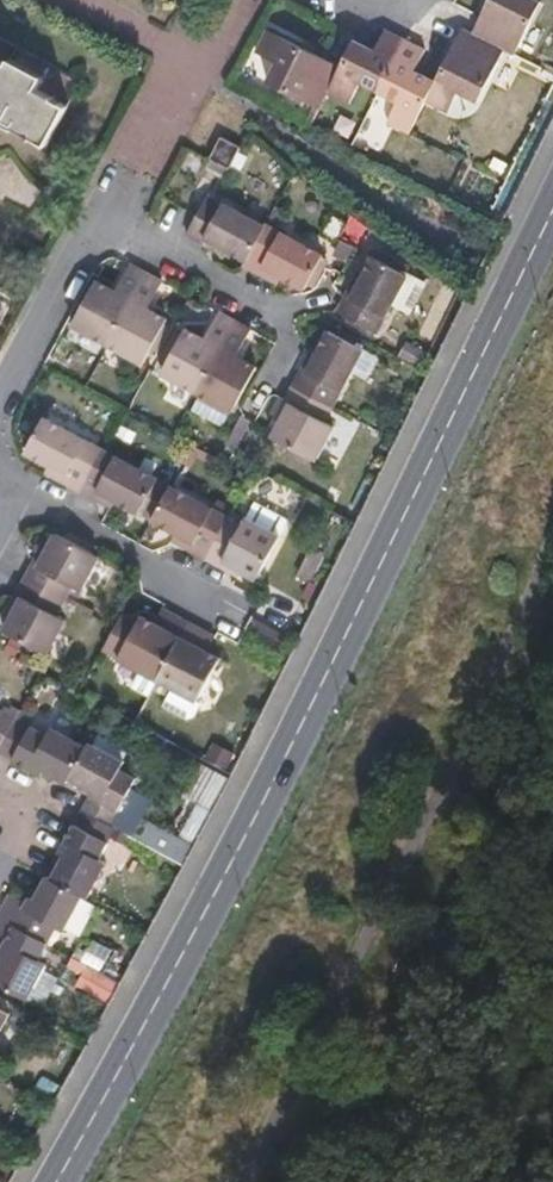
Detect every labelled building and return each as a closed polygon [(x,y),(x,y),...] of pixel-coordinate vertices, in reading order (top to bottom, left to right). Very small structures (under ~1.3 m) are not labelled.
[(513,56),(540,3),(534,0),(489,0),(472,35),(503,50),(513,56)] [(360,83),(378,92),(404,39),(383,29),(372,50),(352,40),(339,66),(326,94),(349,105),(360,83)] [(265,82),(319,108),(326,94),(339,66),(265,30),(255,53),(275,63),(265,82)] [(436,82),(425,103),(448,115),(459,94),(477,102),(503,50),(472,35),(461,30),(436,82)] [(404,39),(378,92),(397,102),(386,123),(409,135),(425,103),(436,82),(414,71),(425,50),(404,39)] [(45,145),(66,106),(36,89),(42,78),(9,61),(6,66),(0,63),(0,120),(45,145)] [(210,159),(227,167),(229,168),(238,148),(237,146),(221,138),(210,159)] [(200,203),(193,216),(181,240),(205,251),(207,248),(242,265),(259,232),(200,203)] [(259,232),(242,265),(238,271),(253,278),(257,273),(299,294),(317,259),(260,230),(259,232)] [(401,279),(368,260),(349,296),(344,293),(333,313),(333,317),(333,319),(369,338),(401,279)] [(110,296),(92,286),(68,331),(103,350),(141,279),(125,271),(110,296)] [(158,287),(141,279),(103,350),(135,367),(159,323),(143,315),(158,287)] [(155,378),(191,396),(229,325),(212,316),(198,344),(178,334),(155,378)] [(191,396),(226,416),(250,372),(229,362),(244,333),(229,325),(191,396)] [(287,392),(326,412),(356,356),(322,337),(305,370),(300,368),(287,392)] [(317,429),(326,412),(287,392),(274,416),(279,419),(266,442),(309,465),(325,434),(317,429)] [(37,423),(28,439),(20,456),(60,478),(57,484),(74,493),(95,454),(37,423)] [(95,454),(74,493),(90,501),(93,495),(134,516),(137,510),(151,484),(95,454)] [(201,562),(221,525),(222,521),(164,491),(151,517),(146,525),(187,547),(185,553),(201,562)] [(239,522),(272,538),(280,523),(248,505),(239,522)] [(227,572),(248,583),(272,538),(239,522),(234,531),(221,525),(201,562),(225,574),(227,572)] [(97,555),(56,534),(44,556),(39,553),(25,579),(63,599),(70,585),(80,590),(97,555)] [(63,599),(25,579),(11,605),(17,608),(4,632),(46,653),(64,620),(54,614),(63,599)] [(117,659),(158,681),(190,622),(169,612),(162,625),(140,614),(117,659)] [(197,701),(221,656),(201,646),(208,632),(190,622),(158,681),(197,701)] [(1,751),(19,717),(0,707),(0,751),(1,751)] [(19,717),(1,751),(45,775),(47,769),(69,781),(71,778),(88,745),(54,726),(50,734),(19,717)] [(88,745),(71,778),(95,790),(85,808),(114,824),(131,791),(139,777),(122,768),(126,760),(91,741),(88,745)] [(209,783),(189,814),(198,820),(226,776),(203,761),(195,774),(209,783)] [(147,799),(131,791),(114,824),(119,826),(130,832),(138,817),(147,799)] [(114,824),(85,808),(62,852),(68,855),(56,877),(90,895),(93,896),(113,859),(104,855),(119,826),(114,824)] [(90,895),(56,877),(54,875),(40,901),(35,898),(33,902),(16,894),(15,898),(4,917),(55,944),(64,926),(72,930),(90,895)] [(55,944),(4,917),(0,925),(0,944),(8,949),(4,954),(10,957),(0,976),(0,982),(34,1000),(53,965),(45,961),(55,944)] [(70,981),(105,996),(114,977),(78,961),(70,981)] [(16,1016),(0,1006),(0,1046),(16,1016)]
